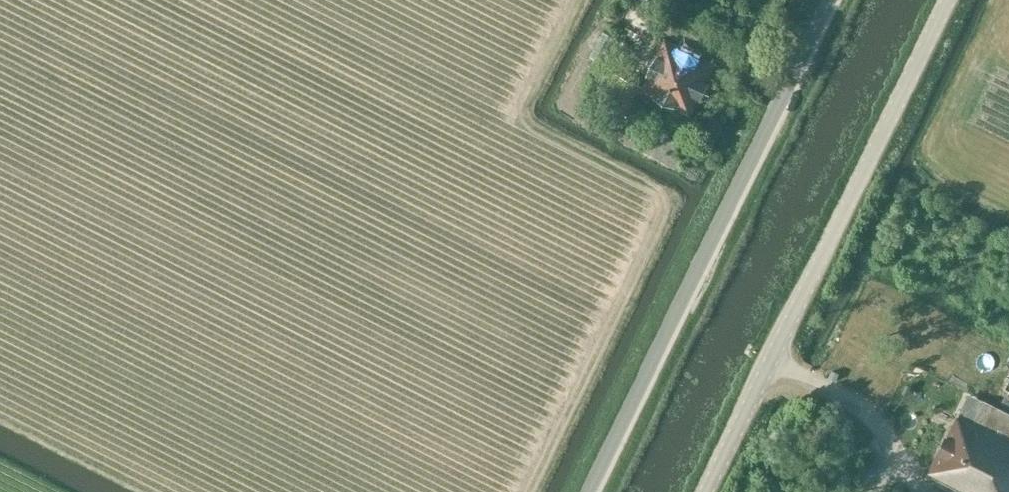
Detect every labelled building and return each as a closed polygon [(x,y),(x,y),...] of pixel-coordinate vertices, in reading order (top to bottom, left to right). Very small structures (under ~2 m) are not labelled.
[(716,65),(663,37),(645,73),(649,75),(640,92),(690,114),(716,65)] [(985,400),(974,421),(958,413),(928,473),(963,491),(1008,491),(1008,413),(985,400)]
